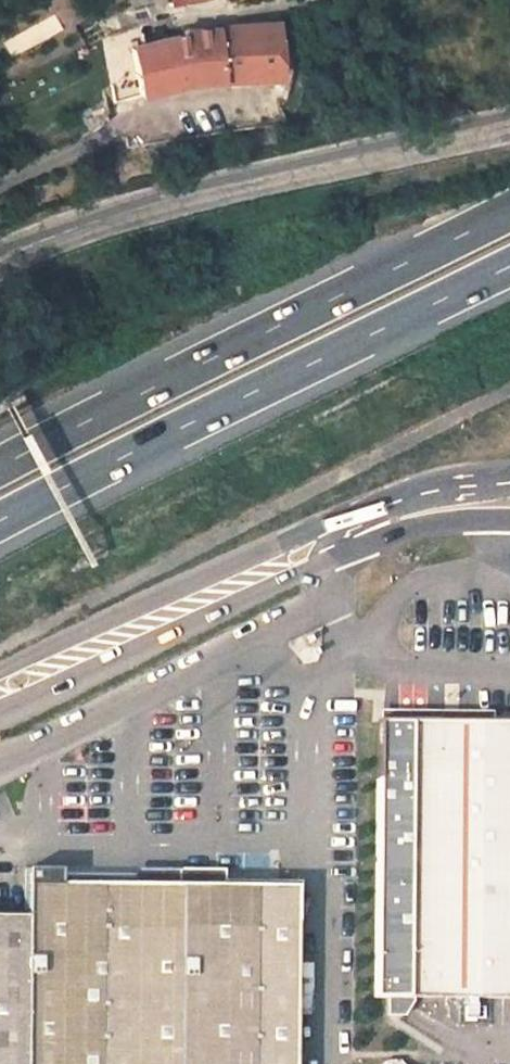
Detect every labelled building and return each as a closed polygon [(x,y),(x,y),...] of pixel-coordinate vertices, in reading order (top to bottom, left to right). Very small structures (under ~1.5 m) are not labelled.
[(102,39),(108,101),(189,81),(275,72),(271,21),(184,30),(184,33),(146,42),(142,30),(102,39)] [(377,722),(376,992),(406,992),(509,992),(509,721),(377,722)] [(23,1063),(284,1063),(285,876),(59,875),(58,854),(27,853),(26,905),(23,1063)] [(26,905),(0,905),(0,1063),(23,1063),(26,905)]
